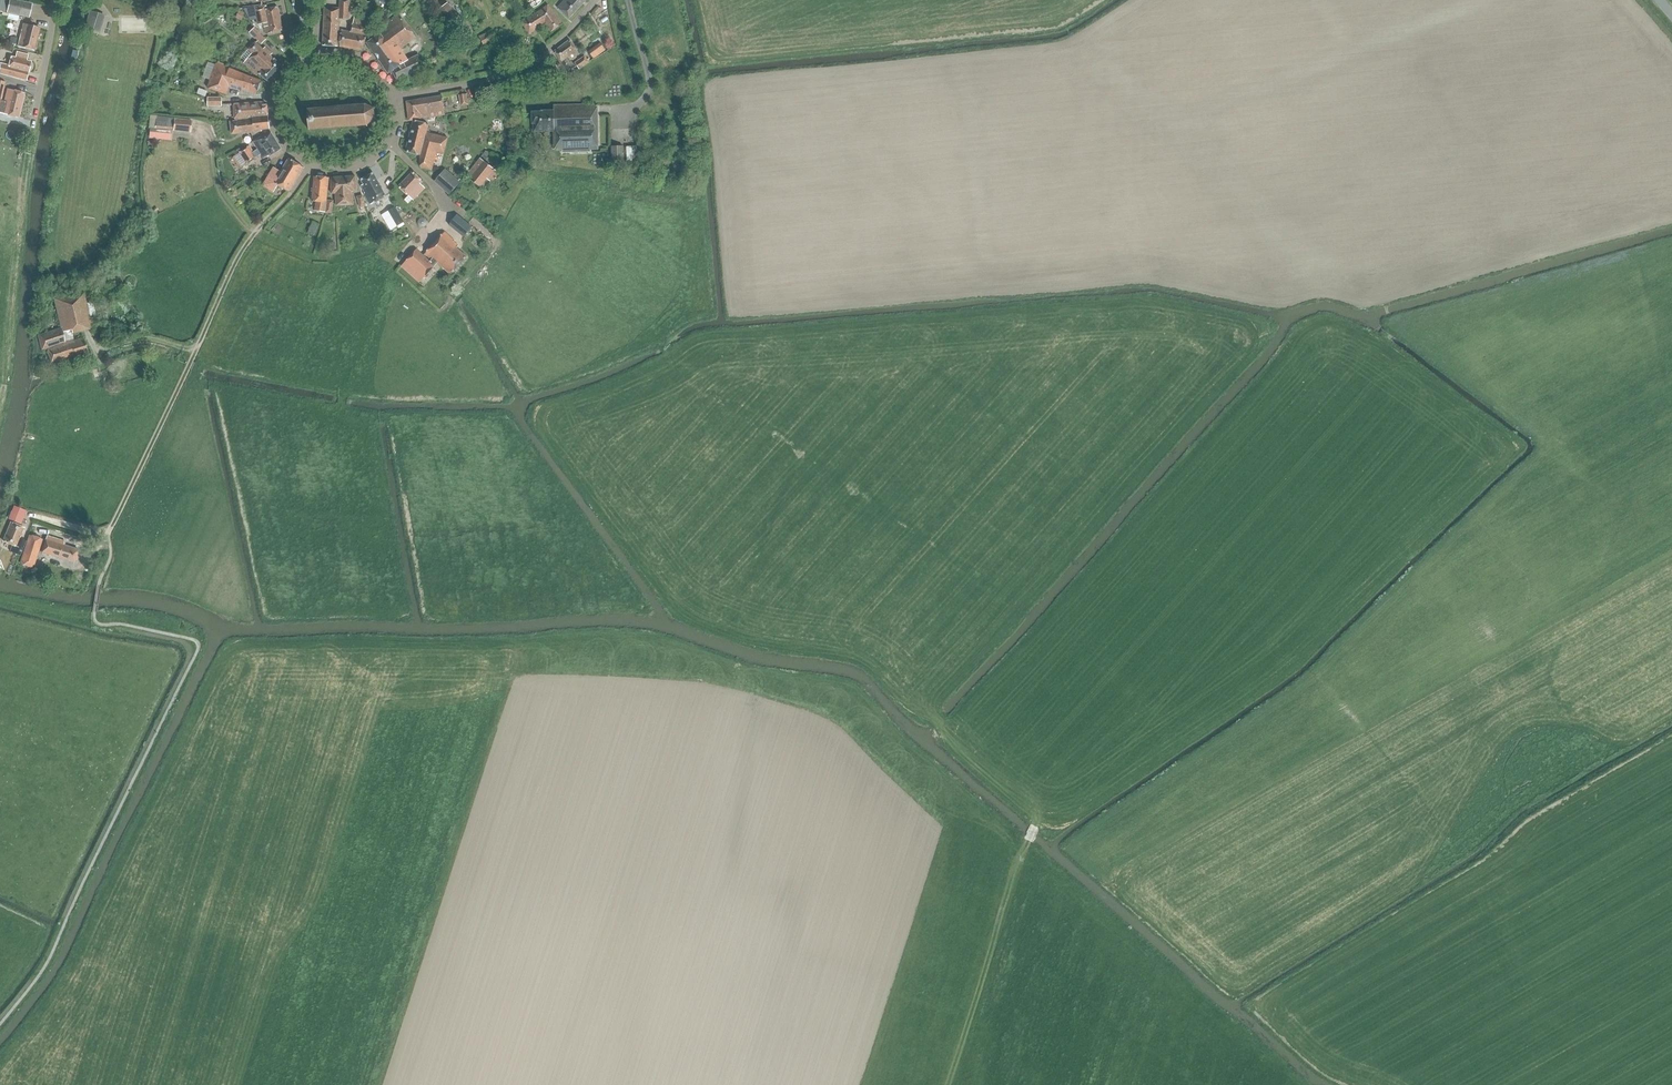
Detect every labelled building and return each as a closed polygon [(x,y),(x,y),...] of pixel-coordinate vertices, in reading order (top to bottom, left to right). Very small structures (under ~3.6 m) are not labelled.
[(7,12),(28,17),(31,4),(15,0),(9,0),(7,12)] [(200,3),(189,0),(186,0),(184,9),(190,10),(191,6),(200,8),(201,3),(200,3)] [(339,9),(325,8),(323,45),(338,46),(339,19),(348,19),(349,0),(340,0),(339,9)] [(586,0),(565,0),(558,8),(569,18),(586,0)] [(459,17),(447,2),(438,10),(450,25),(459,17)] [(551,32),(561,24),(548,5),(522,23),(530,34),(545,23),(551,32)] [(266,6),(248,10),(250,19),(257,17),(258,24),(264,23),(266,34),(282,30),(277,7),(267,10),(266,6)] [(105,15),(89,10),(84,28),(100,32),(105,15)] [(245,13),(239,10),(235,18),(241,21),(245,13)] [(398,80),(426,66),(418,55),(408,61),(401,49),(416,37),(397,14),(385,25),(388,28),(368,43),(388,72),(392,70),(398,80)] [(367,35),(369,27),(367,27),(368,20),(354,17),(353,23),(352,23),(350,32),(342,31),(340,47),(362,50),(367,35)] [(39,28),(23,24),(18,46),(34,50),(39,28)] [(266,40),(254,27),(249,32),(261,44),(266,40)] [(491,31),(479,37),(483,45),(495,40),(491,31)] [(182,42),(186,35),(179,32),(175,39),(182,42)] [(570,60),(579,54),(569,41),(555,51),(562,61),(567,57),(570,60)] [(270,82),(284,68),(271,55),(273,53),(266,47),(263,50),(256,43),(249,49),(253,53),(245,63),(256,76),(258,73),(270,82)] [(597,46),(589,52),(593,58),(601,53),(597,46)] [(31,62),(26,61),(28,56),(16,53),(15,57),(12,57),(9,66),(0,64),(0,65),(0,73),(26,80),(31,62)] [(584,56),(574,63),(579,69),(589,62),(584,56)] [(257,94),(261,80),(216,65),(208,88),(227,94),(229,87),(241,91),(242,89),(257,94)] [(5,82),(0,81),(0,113),(4,114),(15,117),(18,117),(22,94),(22,93),(6,89),(3,101),(1,100),(5,82)] [(466,93),(458,95),(460,106),(468,105),(466,93)] [(436,117),(444,115),(444,105),(442,96),(407,102),(409,121),(427,118),(436,117)] [(222,105),(222,97),(208,98),(208,106),(222,105)] [(235,118),(268,116),(268,115),(267,105),(263,105),(263,102),(234,104),(234,105),(235,118)] [(366,125),(375,119),(374,108),(365,104),(308,109),(309,129),(366,125)] [(597,149),(597,139),(596,104),(553,105),(553,111),(541,111),(541,112),(532,112),(532,124),(533,124),(534,132),(554,131),(555,150),(562,150),(562,152),(590,152),(590,149),(594,149),(597,149)] [(156,116),(154,129),(190,132),(191,120),(156,116)] [(268,116),(235,118),(235,121),(230,122),(232,134),(262,131),(261,129),(269,128),(268,116)] [(413,120),(408,140),(445,149),(448,138),(426,132),(428,126),(424,123),(413,120)] [(253,153),(252,151),(249,147),(239,153),(246,165),(256,159),(255,157),(262,153),(264,158),(269,155),(269,157),(281,149),(271,133),(264,136),(264,135),(254,141),(258,149),(253,153)] [(444,153),(445,149),(408,140),(405,151),(420,155),(420,167),(432,170),(436,152),(444,153)] [(611,146),(611,163),(623,163),(623,146),(611,146)] [(632,160),(638,159),(637,146),(626,146),(627,163),(632,163),(632,160)] [(483,161),(489,154),(486,151),(480,158),(483,161)] [(281,172),(275,168),(273,167),(261,185),(272,192),(277,184),(289,192),(303,168),(289,159),(281,172)] [(480,187),(486,179),(489,181),(497,172),(494,170),(480,159),(466,175),(480,187)] [(449,194),(459,183),(445,170),(435,181),(449,194)] [(400,187),(409,195),(405,200),(409,204),(413,199),(414,200),(425,188),(421,184),(423,182),(420,178),(413,172),(400,187)] [(385,196),(373,174),(361,180),(363,184),(362,185),(365,192),(365,193),(364,193),(370,204),(385,196)] [(315,211),(325,212),(329,178),(326,177),(315,176),(312,201),(316,201),(315,211)] [(336,193),(337,205),(353,204),(353,193),(356,192),(355,176),(332,178),(332,193),(336,193)] [(360,207),(366,206),(363,195),(357,197),(360,207)] [(394,207),(388,211),(397,226),(404,223),(394,207)] [(464,236),(471,227),(457,215),(449,224),(464,236)] [(451,274),(465,258),(465,257),(455,248),(458,246),(454,241),(445,231),(423,256),(417,250),(407,260),(417,270),(417,269),(425,275),(437,261),(451,274)] [(51,362),(87,351),(83,337),(73,341),(73,339),(65,341),(61,331),(66,329),(68,335),(92,328),(83,290),(54,297),(61,328),(38,335),(42,350),(47,348),(51,362)] [(13,505),(8,518),(21,523),(26,510),(13,505)] [(3,541),(12,544),(9,551),(19,555),(25,542),(19,540),(24,528),(22,527),(12,523),(11,522),(3,541)] [(42,538),(28,534),(19,563),(33,567),(42,538)] [(41,552),(74,562),(78,550),(64,545),(65,541),(46,536),(41,552)]
